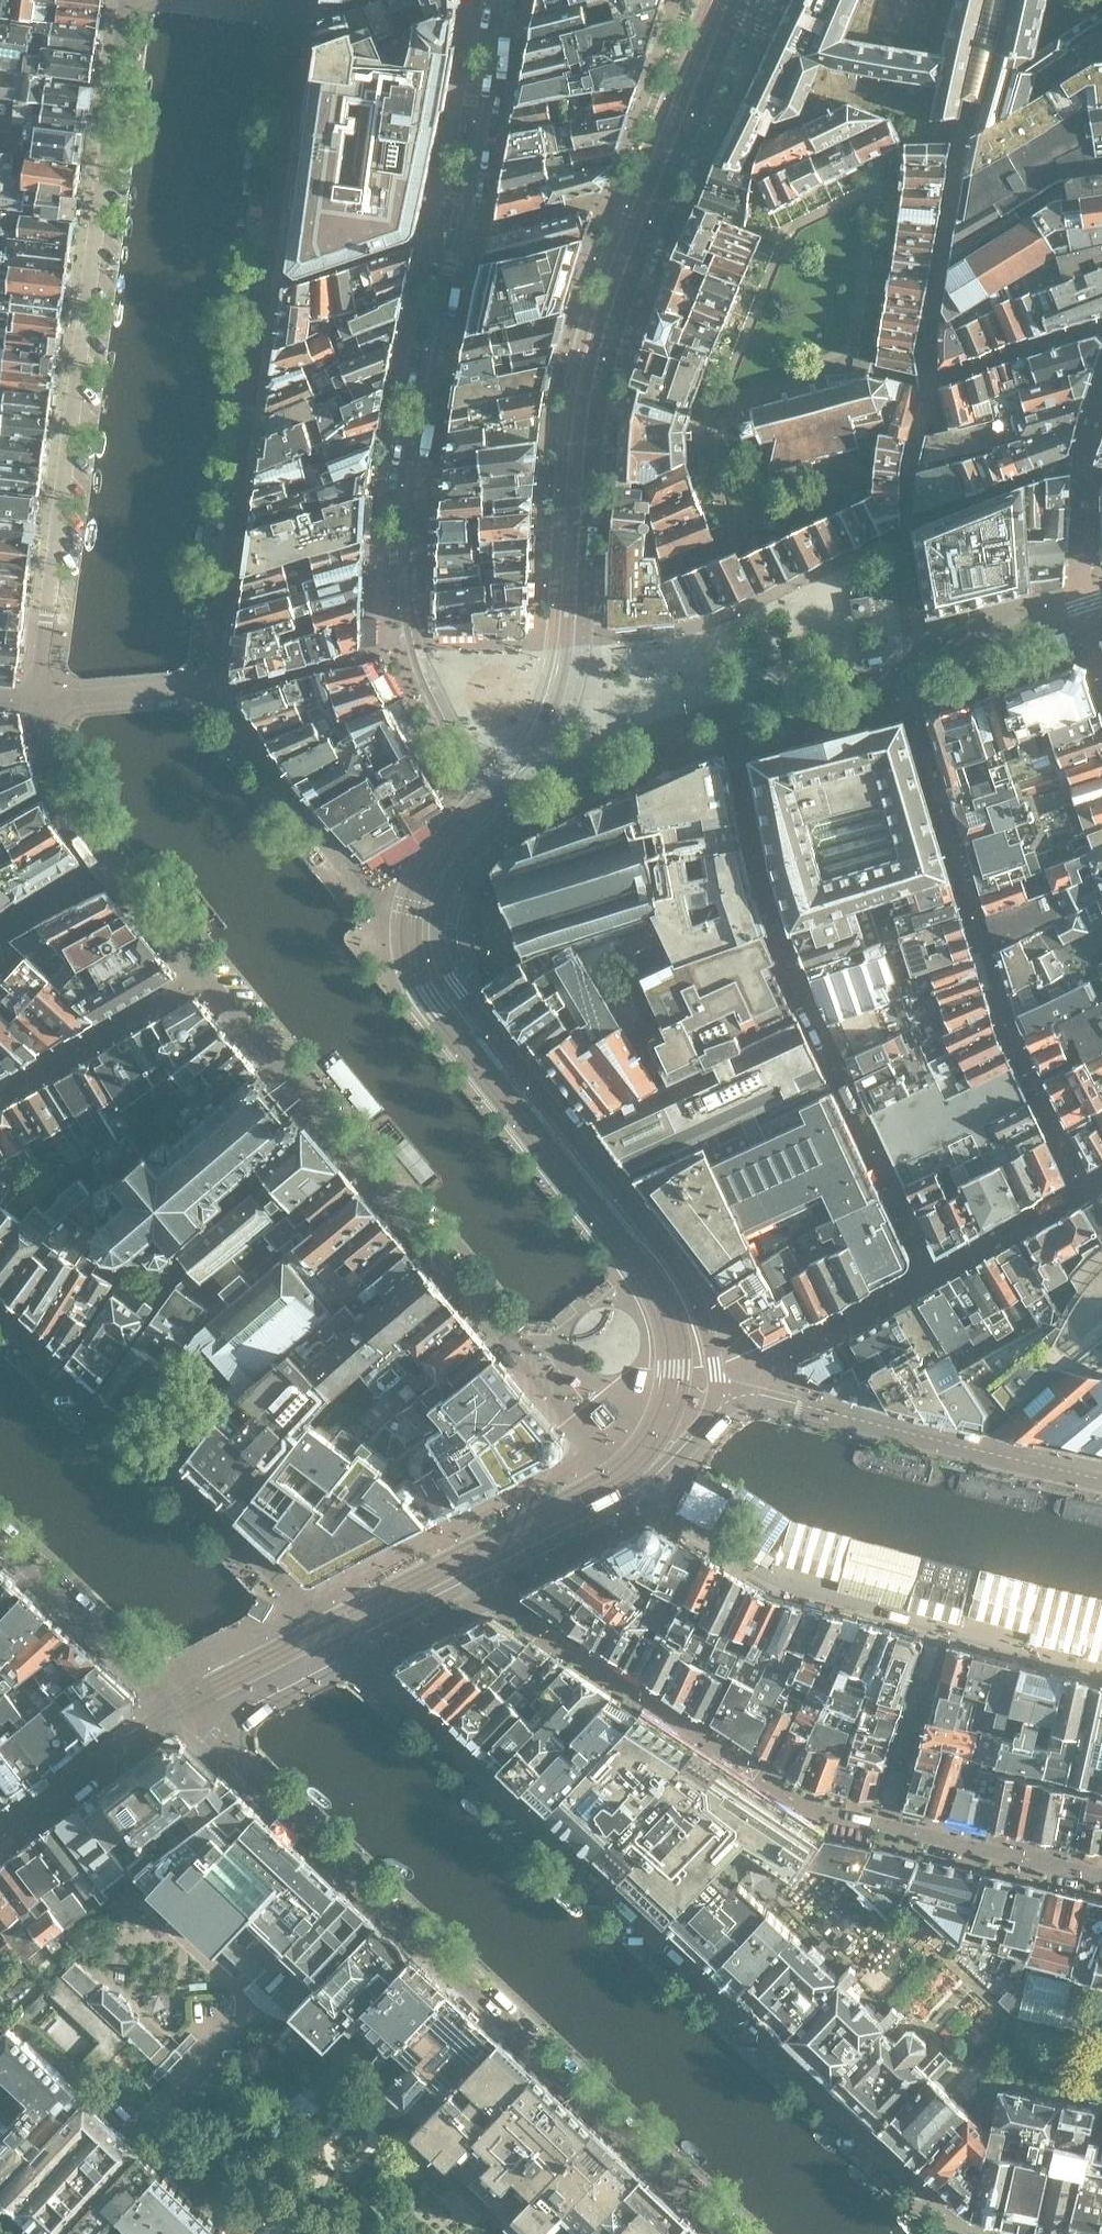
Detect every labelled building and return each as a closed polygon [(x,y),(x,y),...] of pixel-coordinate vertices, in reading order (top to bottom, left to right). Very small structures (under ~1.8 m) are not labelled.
[(37,3),(38,0),(0,0),(0,41),(31,44),(32,38),(33,26),(34,17),(36,17),(37,3)] [(102,0),(59,0),(59,6),(58,7),(100,12),(102,0)] [(457,5),(457,0),(380,0),(364,6),(364,7),(375,40),(410,25),(428,18),(428,16),(457,5)] [(665,0),(569,0),(536,11),(530,40),(663,6),(663,5),(665,0)] [(569,0),(538,0),(536,11),(569,0)] [(1043,7),(1044,7),(1045,3),(1044,3),(1045,0),(957,0),(943,56),(855,41),(853,41),(852,42),(841,40),(841,39),(847,25),(858,0),(793,0),(766,55),(746,95),(747,96),(744,101),(743,101),(743,103),(742,104),(743,104),(717,158),(716,159),(740,169),(759,130),(766,134),(772,118),(776,120),(800,112),(821,62),(830,67),(843,69),(850,70),(903,78),(911,94),(932,83),(938,84),(930,119),(955,116),(958,117),(963,96),(971,98),(981,101),(972,134),(1028,100),(1034,72),(1101,29),(1101,10),(1060,37),(1034,55),(1033,54),(1043,7)] [(98,27),(100,12),(58,7),(57,15),(48,14),(49,4),(37,3),(36,17),(47,19),(47,20),(98,27)] [(422,203),(441,112),(452,45),(457,5),(428,16),(428,18),(410,25),(408,33),(413,44),(381,60),(375,40),(364,7),(347,13),(349,30),(319,42),(316,65),(308,124),(307,124),(304,143),(305,146),(290,252),(289,254),(287,267),(292,272),(298,276),(311,272),(313,270),(376,249),(391,243),(404,240),(411,237),(416,231),(417,225),(418,223),(421,207),(422,203)] [(647,50),(651,38),(652,39),(658,21),(657,20),(660,8),(662,9),(663,6),(530,40),(522,81),(577,66),(578,71),(647,54),(648,51),(647,50)] [(349,30),(347,13),(321,20),(319,42),(349,30)] [(95,52),(98,27),(47,20),(47,19),(36,17),(34,17),(33,26),(49,28),(47,40),(32,38),(31,44),(95,52)] [(1101,60),(1101,29),(1034,72),(1028,100),(1091,61),(1101,60)] [(94,54),(95,55),(95,53),(95,52),(31,44),(0,41),(0,67),(21,69),(21,71),(90,79),(94,54)] [(638,81),(647,54),(578,71),(577,66),(522,81),(518,103),(547,97),(556,96),(638,81)] [(1081,105),(1101,103),(1101,60),(1091,61),(1028,100),(972,134),(972,135),(963,177),(1081,105)] [(91,84),(91,79),(90,79),(21,71),(19,89),(0,86),(0,96),(16,98),(13,120),(26,122),(29,122),(85,130),(90,130),(91,123),(85,123),(87,106),(91,84)] [(631,102),(634,93),(638,81),(556,96),(561,122),(628,110),(628,109),(633,111),(636,103),(631,102)] [(13,120),(16,98),(0,96),(0,150),(12,151),(22,153),(23,147),(26,122),(13,120)] [(551,123),(547,97),(518,103),(517,103),(515,112),(515,113),(512,130),(551,123)] [(786,166),(810,154),(822,148),(836,142),(849,135),(886,117),(848,102),(763,144),(753,174),(740,169),(716,159),(715,161),(707,182),(750,198),(752,177),(758,180),(771,173),(786,166)] [(1027,197),(1061,177),(1101,171),(1101,103),(1081,105),(963,177),(956,221),(952,244),(948,267),(1015,226),(1006,211),(1027,197)] [(619,138),(628,110),(561,122),(551,123),(512,130),(506,157),(619,138)] [(899,145),(886,118),(886,117),(849,135),(862,162),(899,145)] [(80,160),(85,130),(29,122),(28,129),(36,130),(34,143),(26,142),(25,148),(23,147),(22,153),(28,154),(80,160)] [(862,162),(849,135),(836,142),(849,169),(862,162)] [(500,189),(544,179),(611,163),(619,138),(506,157),(500,189)] [(849,169),(836,142),(822,148),(835,175),(849,169)] [(945,163),(951,142),(905,143),(906,162),(945,163)] [(835,175),(822,148),(810,154),(823,181),(835,175)] [(79,173),(80,160),(28,154),(25,178),(9,176),(12,151),(0,150),(0,206),(23,209),(26,187),(76,193),(79,173)] [(823,181),(810,154),(786,166),(800,194),(823,181)] [(942,185),(945,163),(906,162),(903,185),(942,185)] [(603,186),(606,176),(607,176),(607,174),(609,166),(610,166),(611,163),(544,179),(549,202),(601,188),(603,189),(603,186)] [(800,194),(786,166),(771,173),(785,202),(800,195),(800,194)] [(1101,196),(1101,171),(1061,177),(1027,197),(1037,213),(1044,208),(1101,196)] [(785,202),(771,173),(758,180),(771,208),(785,202)] [(549,202),(544,179),(500,189),(496,217),(497,217),(535,206),(549,202)] [(746,223),(750,198),(707,182),(699,204),(738,220),(746,223)] [(940,205),(942,185),(903,185),(900,204),(940,205)] [(74,214),(76,200),(77,194),(76,193),(26,187),(23,209),(74,214)] [(1053,257),(1048,238),(1101,225),(1101,196),(1044,208),(1037,213),(1015,226),(948,267),(947,275),(948,275),(947,279),(946,279),(942,308),(948,318),(953,315),(974,303),(992,292),(1010,340),(1029,334),(1009,282),(1027,272),(1053,257)] [(706,262),(717,235),(723,238),(730,223),(736,225),(738,220),(699,204),(696,203),(696,204),(696,205),(695,209),(694,209),(682,237),(675,251),(673,257),(708,271),(711,264),(706,262)] [(936,223),(940,205),(900,204),(898,220),(936,223)] [(585,235),(586,233),(588,227),(591,219),(592,216),(587,210),(489,237),(483,260),(585,237),(586,235),(585,235)] [(73,219),(0,211),(0,234),(10,235),(12,223),(20,224),(19,236),(70,242),(73,219)] [(933,239),(936,223),(898,220),(896,235),(933,239)] [(748,264),(761,235),(736,225),(730,223),(723,238),(717,251),(748,264)] [(1101,244),(1101,225),(1048,238),(1053,257),(1101,244)] [(70,242),(19,236),(10,235),(9,250),(0,249),(0,262),(11,263),(67,269),(70,242)] [(931,256),(933,239),(896,235),(894,250),(931,256)] [(572,283),(572,282),(577,263),(578,262),(578,261),(578,260),(578,258),(584,240),(584,239),(585,238),(585,237),(483,260),(477,283),(467,332),(484,328),(500,324),(564,308),(564,307),(565,307),(569,292),(572,283)] [(1101,267),(1101,244),(1053,257),(1027,272),(1035,294),(1101,267)] [(313,396),(340,385),(388,366),(393,341),(393,340),(398,317),(404,290),(408,270),(413,247),(367,262),(330,274),(314,279),(311,304),(307,334),(337,321),(351,358),(328,368),(326,363),(329,362),(324,350),(305,358),(311,376),(270,393),(267,414),(313,396)] [(928,277),(929,271),(931,256),(894,250),(891,271),(890,271),(886,293),(923,300),(926,284),(928,277)] [(740,284),(748,264),(717,251),(711,264),(708,271),(740,284)] [(740,284),(708,271),(673,257),(664,284),(729,310),(740,284)] [(67,269),(11,263),(9,281),(0,280),(0,289),(14,290),(63,295),(67,269)] [(1035,294),(1048,328),(1049,328),(1049,329),(1052,328),(1052,327),(1064,324),(1064,323),(1068,322),(1068,323),(1080,319),(1101,313),(1101,267),(1035,294)] [(1048,328),(1035,294),(1027,272),(1009,282),(1029,334),(1044,330),(1047,329),(1048,328)] [(311,304),(314,279),(285,288),(283,301),(311,304)] [(721,327),(727,315),(729,310),(664,284),(658,302),(683,312),(688,301),(700,305),(695,317),(721,327)] [(64,296),(63,296),(63,295),(14,290),(13,301),(0,300),(0,308),(61,314),(64,296)] [(1010,340),(992,292),(974,303),(991,347),(1010,340)] [(921,315),(923,300),(886,293),(886,294),(883,309),(921,315)] [(307,334),(311,304),(283,301),(278,346),(307,334)] [(679,324),(683,312),(658,302),(652,320),(653,321),(654,320),(659,322),(657,328),(679,337),(684,326),(679,324)] [(991,347),(974,303),(953,315),(968,356),(991,347)] [(61,314),(0,308),(0,318),(11,319),(10,328),(59,333),(61,314)] [(555,339),(558,329),(564,308),(500,324),(503,339),(487,343),(484,328),(467,332),(462,360),(504,350),(555,339)] [(917,331),(921,315),(883,309),(878,344),(913,350),(914,350),(917,334),(918,333),(917,333),(917,332),(918,332),(918,331),(917,331)] [(968,356),(953,315),(948,318),(940,322),(939,334),(939,365),(939,366),(955,360),(968,356)] [(712,350),(721,327),(695,317),(691,329),(684,326),(679,337),(712,350)] [(685,428),(692,406),(712,350),(679,337),(657,328),(652,326),(652,325),(651,325),(650,326),(651,327),(649,331),(648,331),(643,346),(636,367),(630,384),(622,415),(621,415),(620,443),(618,477),(616,498),(617,498),(616,502),(655,506),(657,476),(685,460),(685,428)] [(0,327),(0,337),(3,337),(3,334),(9,335),(8,346),(57,351),(57,347),(59,333),(10,328),(0,327)] [(274,371),(305,358),(324,350),(329,362),(336,359),(325,333),(309,339),(307,334),(278,346),(277,347),(274,371)] [(1093,365),(1101,342),(1100,340),(1100,341),(1095,337),(1096,336),(1096,335),(1095,335),(1094,335),(1094,336),(1076,341),(1056,347),(1017,360),(1013,361),(1012,361),(1010,362),(1019,388),(1093,365)] [(549,363),(555,339),(504,350),(507,372),(549,363)] [(918,372),(913,350),(878,344),(875,362),(918,372)] [(56,353),(57,353),(57,351),(8,346),(0,345),(0,367),(54,372),(55,370),(54,370),(55,365),(56,363),(55,363),(56,353)] [(507,372),(504,350),(462,360),(458,382),(500,373),(503,386),(508,385),(506,372),(507,372)] [(270,393),(311,376),(305,358),(274,371),(270,393)] [(1026,408),(1019,388),(1010,362),(997,366),(967,378),(966,378),(939,386),(950,428),(1026,408)] [(532,493),(543,413),(549,363),(507,372),(506,372),(508,385),(503,386),(500,373),(458,382),(451,429),(444,497),(441,515),(469,514),(531,510),(532,493)] [(1084,393),(1093,365),(1019,388),(1026,408),(1084,393)] [(384,387),(388,366),(340,385),(343,393),(347,402),(384,387)] [(54,372),(0,367),(0,388),(6,389),(51,394),(52,388),(53,382),(54,372)] [(883,423),(881,413),(880,408),(890,398),(893,399),(893,397),(896,398),(900,381),(888,378),(886,377),(884,379),(869,375),(869,373),(869,371),(867,370),(826,374),(827,378),(782,393),(784,399),(742,410),(744,416),(741,416),(745,432),(747,441),(756,438),(758,447),(762,445),(769,471),(858,447),(854,430),(883,423)] [(909,426),(919,387),(917,385),(900,381),(896,398),(898,399),(891,422),(890,434),(907,437),(908,426),(909,426)] [(348,432),(344,421),(380,407),(380,406),(384,387),(347,402),(264,435),(260,468),(309,450),(314,449),(312,445),(348,432)] [(51,394),(6,389),(5,398),(0,397),(0,410),(49,415),(51,394)] [(264,435),(347,402),(343,393),(316,403),(313,396),(267,414),(264,435)] [(1023,437),(1076,423),(1085,394),(1084,394),(1084,393),(1026,408),(950,428),(926,434),(919,463),(922,463),(931,461),(952,455),(991,445),(1009,440),(1023,437)] [(378,421),(380,408),(380,407),(344,421),(348,432),(378,421)] [(49,416),(49,415),(0,410),(0,432),(46,436),(47,429),(48,426),(49,416)] [(1069,450),(1076,423),(1023,437),(1034,465),(1066,453),(1069,450)] [(322,464),(373,445),(376,428),(377,426),(317,448),(321,459),(322,464)] [(46,436),(0,432),(0,459),(43,463),(46,436)] [(901,460),(906,438),(907,437),(890,434),(879,433),(873,475),(898,477),(901,460)] [(1034,465),(1023,437),(1009,440),(1020,470),(1034,465)] [(1020,470),(1009,440),(991,445),(992,447),(1004,476),(1020,470)] [(370,466),(373,445),(322,464),(328,481),(369,466),(370,466)] [(1004,476),(992,447),(974,454),(985,484),(1004,476)] [(328,481),(322,464),(321,459),(313,462),(309,450),(260,468),(257,488),(304,471),(309,488),(328,481)] [(985,484),(974,454),(954,460),(952,455),(931,461),(933,465),(923,468),(922,463),(919,463),(918,467),(919,467),(919,471),(915,507),(915,508),(915,509),(935,502),(940,500),(967,491),(967,492),(976,489),(976,488),(985,484)] [(42,472),(43,463),(0,459),(0,487),(39,491),(42,472)] [(694,489),(688,471),(685,460),(657,476),(655,506),(694,489)] [(369,466),(328,481),(309,488),(311,494),(315,507),(365,492),(369,466)] [(255,507),(309,488),(304,471),(257,488),(255,507)] [(1025,561),(1024,539),(1042,539),(1042,534),(1042,505),(1067,505),(1068,478),(1068,477),(1067,476),(1067,475),(1066,475),(1065,474),(1064,474),(1047,477),(1023,485),(916,528),(919,551),(907,553),(917,609),(929,607),(930,609),(931,610),(932,611),(933,611),(935,612),(937,611),(1026,589),(1025,588),(1025,561)] [(897,493),(898,477),(873,475),(873,493),(877,502),(897,500),(897,493)] [(39,491),(0,487),(0,500),(3,500),(2,515),(36,518),(36,514),(39,491)] [(303,510),(299,499),(311,494),(309,488),(255,507),(252,525),(303,510)] [(702,511),(694,489),(655,506),(653,530),(657,530),(702,511)] [(362,538),(363,520),(365,493),(365,492),(315,507),(303,510),(252,525),(246,573),(299,557),(362,538)] [(898,524),(897,500),(877,502),(873,493),(850,504),(851,505),(867,537),(898,524)] [(653,530),(655,506),(616,502),(614,520),(614,524),(613,524),(613,525),(615,526),(647,529),(653,530)] [(867,537),(851,505),(828,515),(845,548),(845,549),(867,538),(867,537)] [(1066,534),(1067,505),(1042,505),(1042,534),(1066,534)] [(530,535),(531,510),(469,514),(470,539),(490,538),(530,535)] [(713,537),(710,531),(702,511),(657,530),(662,558),(713,537)] [(2,515),(0,514),(0,537),(33,540),(36,518),(2,515)] [(470,539),(469,514),(441,515),(439,540),(440,540),(470,539)] [(845,548),(828,515),(806,525),(822,559),(845,548)] [(822,559),(806,525),(782,536),(799,570),(822,559)] [(662,581),(657,556),(645,556),(647,529),(615,526),(613,550),(610,550),(610,559),(611,559),(611,566),(610,566),(610,571),(611,571),(610,578),(610,583),(610,591),(610,599),(612,599),(612,624),(639,622),(639,620),(640,620),(648,620),(648,619),(649,619),(650,621),(676,618),(676,617),(662,581)] [(1065,579),(1066,534),(1042,534),(1042,539),(1024,539),(1025,561),(1025,588),(1030,588),(1030,589),(1041,587),(1059,583),(1059,584),(1061,583),(1062,583),(1064,581),(1064,580),(1065,580),(1065,579)] [(529,556),(529,544),(530,535),(490,538),(488,560),(492,559),(529,556)] [(799,570),(782,536),(761,546),(777,580),(799,571),(799,570)] [(33,540),(0,537),(0,559),(30,561),(33,541),(33,540)] [(303,573),(317,569),(362,555),(363,538),(362,538),(299,557),(301,562),(303,573)] [(490,538),(470,539),(440,540),(440,541),(439,564),(488,560),(490,538)] [(777,580),(761,546),(743,554),(740,556),(737,549),(718,558),(716,554),(708,557),(710,561),(706,562),(724,604),(744,595),(746,595),(755,591),(756,590),(757,589),(777,581),(777,580)] [(360,596),(362,563),(362,555),(317,569),(320,579),(306,583),(307,591),(312,590),(314,599),(317,609),(360,597),(360,596)] [(528,578),(529,556),(492,559),(493,576),(497,580),(501,579),(527,577),(528,578)] [(283,578),(281,568),(301,562),(299,557),(246,573),(244,589),(283,578)] [(29,569),(30,564),(30,561),(0,559),(0,582),(27,585),(29,569)] [(527,603),(528,582),(527,582),(502,584),(491,585),(491,580),(488,581),(488,560),(439,564),(439,588),(439,589),(439,613),(438,613),(439,631),(479,631),(479,630),(483,630),(483,631),(485,631),(485,630),(496,630),(496,631),(509,631),(509,630),(519,630),(519,631),(522,631),(522,630),(523,630),(524,629),(525,628),(525,627),(526,627),(526,625),(525,625),(526,609),(527,609),(527,607),(526,607),(526,603),(527,603)] [(724,604),(706,562),(684,572),(702,613),(724,604)] [(702,613),(684,572),(662,581),(676,617),(702,613)] [(307,591),(306,583),(303,573),(283,578),(244,589),(241,607),(283,596),(307,591)] [(24,606),(27,585),(0,582),(0,604),(24,606)] [(238,631),(316,609),(317,609),(314,599),(286,606),(283,596),(241,607),(238,631)] [(359,616),(360,599),(360,597),(317,609),(316,609),(318,617),(320,627),(323,626),(359,617),(359,616)] [(871,613),(869,597),(852,600),(855,616),(871,613)] [(24,606),(0,604),(0,625),(22,627),(24,606)] [(234,657),(264,647),(281,641),(303,633),(310,631),(307,620),(318,617),(316,609),(238,631),(234,657)] [(359,646),(359,618),(359,617),(323,626),(330,655),(359,646)] [(22,627),(0,625),(0,643),(20,645),(22,627)] [(330,655),(323,626),(320,627),(310,631),(303,633),(310,661),(330,655)] [(310,661),(303,633),(281,641),(287,666),(310,661)] [(1060,647),(1055,634),(1037,640),(1041,654),(1060,647)] [(287,666),(281,641),(264,647),(269,670),(287,666)] [(0,643),(0,661),(18,663),(20,645),(0,643)] [(1008,666),(1024,660),(1019,646),(1003,652),(1008,666)] [(269,670),(264,647),(234,657),(232,672),(232,673),(236,678),(237,678),(269,670)] [(18,663),(0,661),(0,681),(9,682),(9,683),(16,683),(18,663)] [(385,701),(377,685),(374,680),(365,663),(324,671),(339,706),(347,721),(385,701)] [(1093,705),(1090,697),(1091,697),(1090,695),(1091,694),(1090,692),(1089,692),(1088,690),(1085,682),(1085,680),(1086,679),(1085,675),(1084,674),(1085,672),(1073,666),(1072,668),(1071,668),(1063,671),(1064,672),(1062,672),(1062,673),(1054,676),(1053,675),(1051,676),(1051,675),(1049,676),(1049,677),(1047,678),(1039,681),(1039,680),(1036,681),(1036,680),(1034,681),(1034,682),(1032,683),(1024,686),(1024,685),(1022,686),(1021,685),(1015,687),(1015,688),(1014,689),(1015,689),(1008,691),(1006,692),(1013,709),(1008,711),(1018,737),(1097,711),(1095,707),(1094,707),(1094,705),(1093,705)] [(339,706),(324,671),(310,675),(318,696),(324,704),(328,712),(337,726),(347,721),(339,706)] [(318,696),(310,675),(298,678),(305,699),(318,696)] [(305,699),(298,678),(281,683),(289,704),(297,702),(302,700),(305,699)] [(289,704),(281,683),(259,690),(245,694),(242,702),(251,714),(289,704)] [(1018,737),(1008,711),(1000,692),(986,698),(1010,760),(1025,755),(1018,737)] [(318,696),(305,699),(302,700),(306,710),(324,704),(318,696)] [(1010,760),(986,698),(971,704),(995,765),(1010,760)] [(259,726),(301,712),(297,702),(289,704),(251,714),(259,726)] [(268,739),(328,712),(324,704),(306,710),(301,712),(259,726),(268,739)] [(1028,795),(1022,776),(1101,749),(1101,729),(1025,755),(1010,760),(995,765),(971,704),(928,716),(929,719),(930,719),(932,728),(933,731),(936,740),(948,781),(949,786),(950,786),(952,791),(951,791),(952,794),(952,793),(955,801),(954,801),(966,838),(981,891),(1033,870),(1047,865),(1036,833),(1070,822),(1065,807),(1059,789),(1029,799),(1028,795)] [(387,705),(355,720),(365,738),(298,780),(318,803),(383,765),(411,749),(387,705)] [(20,713),(10,712),(10,708),(0,707),(0,735),(24,731),(20,713)] [(1101,729),(1101,721),(1098,710),(1097,711),(1018,737),(1025,755),(1101,729)] [(281,757),(332,732),(339,729),(337,726),(328,712),(268,739),(281,757)] [(298,780),(365,738),(355,720),(339,729),(347,741),(341,745),(332,732),(281,757),(298,780)] [(949,876),(939,840),(934,825),(930,813),(924,792),(918,771),(918,770),(903,720),(897,721),(897,722),(888,724),(888,723),(882,725),(873,728),(873,727),(869,728),(869,727),(863,729),(854,731),(847,732),(848,733),(839,735),(838,735),(832,736),(832,738),(823,740),(823,739),(786,748),(786,749),(782,750),(782,751),(775,752),(766,754),(766,755),(760,756),(752,758),(759,794),(760,794),(762,803),(761,804),(772,863),(777,879),(778,879),(781,888),(780,888),(792,928),(807,966),(847,953),(844,945),(858,941),(854,929),(841,934),(838,925),(851,920),(848,909),(869,902),(888,896),(949,876)] [(31,764),(29,757),(24,731),(0,735),(0,788),(34,774),(31,764)] [(423,771),(411,749),(383,765),(398,786),(403,783),(423,771)] [(1101,774),(1101,749),(1022,776),(1028,795),(1064,783),(1065,787),(1101,774)] [(740,846),(733,804),(735,804),(727,761),(724,762),(717,757),(716,754),(693,760),(693,761),(635,788),(650,842),(657,840),(664,864),(740,846)] [(335,823),(398,786),(383,765),(318,803),(335,823)] [(432,788),(429,782),(423,771),(403,783),(412,800),(432,788)] [(38,789),(34,774),(0,788),(0,811),(38,789)] [(1101,795),(1101,774),(1065,787),(1059,789),(1065,807),(1101,795)] [(350,840),(412,800),(403,783),(398,786),(335,823),(350,840)] [(411,830),(426,821),(424,817),(437,810),(436,809),(443,806),(432,788),(412,800),(350,840),(365,857),(380,849),(387,860),(418,841),(411,830)] [(660,923),(671,948),(679,963),(762,932),(765,931),(754,896),(749,882),(746,870),(741,846),(740,846),(664,864),(657,865),(650,842),(635,788),(609,800),(529,836),(502,855),(491,869),(524,958),(542,950),(546,957),(660,923)] [(1065,807),(1070,822),(1036,833),(1047,865),(1101,844),(1101,795),(1065,807)] [(51,822),(42,799),(0,823),(0,841),(3,840),(6,847),(51,822)] [(80,861),(65,841),(51,822),(6,847),(0,850),(0,907),(80,861)] [(1101,868),(1101,844),(1047,865),(1033,870),(1036,880),(1041,895),(1044,894),(1042,888),(1055,884),(1056,888),(1101,868)] [(1101,919),(1101,868),(1056,888),(1044,894),(1041,895),(1026,900),(988,913),(988,914),(988,916),(997,945),(996,945),(997,947),(998,949),(1056,922),(1063,937),(1101,919)] [(1026,900),(1022,885),(1036,880),(1033,870),(981,891),(987,912),(988,912),(988,913),(1026,900)] [(954,893),(952,885),(949,876),(888,896),(891,904),(908,899),(911,908),(954,893)] [(63,945),(123,912),(106,889),(105,890),(38,924),(61,946),(63,945)] [(960,915),(955,896),(954,893),(911,908),(894,913),(901,935),(960,915)] [(81,967),(141,932),(124,911),(123,912),(63,945),(81,967)] [(960,915),(901,935),(886,940),(898,976),(972,952),(960,915)] [(1101,947),(1101,919),(1063,937),(1056,922),(998,949),(997,949),(998,951),(998,950),(1003,967),(1004,970),(1010,989),(1101,947)] [(63,986),(72,975),(62,967),(66,964),(59,947),(61,946),(38,924),(0,947),(0,1014),(42,1051),(98,1019),(63,986)] [(98,1019),(176,973),(157,952),(141,932),(81,967),(72,975),(63,986),(98,1019)] [(827,1079),(805,1034),(798,1020),(742,1046),(735,1032),(748,1026),(746,1024),(755,1020),(758,1026),(792,1010),(774,973),(769,963),(776,960),(762,932),(679,963),(671,948),(668,950),(668,951),(663,953),(662,952),(661,950),(660,949),(658,947),(655,945),(652,945),(650,944),(647,945),(644,946),(642,947),(640,948),(638,951),(637,952),(636,954),(635,957),(635,959),(635,961),(636,963),(636,965),(667,1036),(665,1037),(664,1035),(662,1034),(660,1033),(659,1033),(657,1033),(656,1033),(654,1033),(653,1034),(651,1035),(650,1037),(650,1039),(649,1039),(649,1040),(649,1042),(649,1043),(650,1044),(661,1070),(650,1076),(655,1087),(591,1117),(592,1119),(629,1171),(676,1149),(695,1140),(706,1135),(725,1126),(827,1079)] [(897,991),(893,978),(881,941),(857,949),(860,957),(849,960),(847,953),(807,966),(820,1004),(829,1022),(897,991)] [(1101,994),(1101,947),(1010,989),(1010,990),(1017,1014),(1024,1031),(1057,1015),(1101,994)] [(562,987),(552,967),(546,957),(542,950),(524,958),(512,965),(512,966),(485,984),(499,1001),(513,1019),(562,987)] [(650,1076),(580,951),(552,967),(562,987),(583,1024),(540,1052),(591,1117),(655,1087),(650,1076)] [(982,988),(977,973),(978,973),(977,970),(972,954),(972,952),(898,976),(893,978),(897,991),(904,1012),(907,1019),(983,991),(982,988)] [(583,1024),(562,987),(513,1019),(540,1052),(583,1024)] [(911,1028),(907,1019),(904,1012),(897,991),(829,1022),(840,1044),(839,1044),(845,1056),(911,1028)] [(993,1027),(989,1013),(989,1010),(988,1007),(988,1008),(983,994),(984,993),(983,991),(907,1019),(911,1028),(918,1045),(926,1061),(939,1055),(949,1050),(994,1029),(993,1027)] [(1101,1049),(1101,994),(1057,1015),(1065,1034),(1074,1030),(1086,1058),(1101,1049)] [(178,1090),(234,1043),(196,997),(171,1012),(128,1036),(149,1071),(157,1083),(167,1076),(166,1069),(171,1067),(181,1079),(174,1085),(178,1090)] [(0,1014),(0,1053),(14,1067),(42,1051),(0,1014)] [(1065,1034),(1057,1015),(1024,1031),(1027,1037),(1029,1042),(1033,1050),(1065,1034)] [(853,1074),(918,1045),(911,1028),(845,1056),(846,1059),(850,1067),(851,1068),(853,1072),(853,1074)] [(958,1068),(1003,1047),(1002,1046),(1001,1046),(994,1031),(995,1031),(994,1029),(949,1050),(953,1058),(943,1063),(939,1055),(926,1061),(934,1079),(947,1073),(958,1068)] [(1074,1054),(1065,1034),(1033,1050),(1042,1070),(1074,1054)] [(157,1083),(149,1071),(128,1036),(94,1056),(133,1121),(152,1108),(142,1093),(157,1083)] [(189,1103),(244,1055),(234,1043),(178,1090),(189,1103)] [(934,1079),(926,1061),(918,1045),(853,1074),(857,1081),(860,1088),(861,1090),(863,1093),(862,1093),(863,1096),(864,1096),(868,1103),(867,1103),(868,1106),(869,1106),(870,1108),(934,1079)] [(942,1096),(1011,1065),(1006,1056),(1003,1047),(958,1068),(961,1076),(951,1081),(947,1073),(934,1079),(942,1096)] [(1086,1058),(1096,1077),(1101,1074),(1101,1049),(1086,1058)] [(14,1067),(0,1053),(0,1075),(14,1067)] [(219,1093),(224,1098),(256,1070),(244,1055),(189,1103),(168,1122),(171,1126),(174,1129),(180,1123),(186,1131),(211,1109),(206,1104),(219,1093)] [(133,1121),(94,1056),(76,1066),(116,1134),(123,1129),(133,1121)] [(1096,1077),(1086,1058),(1069,1066),(1091,1109),(1101,1101),(1101,1074),(1096,1077)] [(997,1153),(982,1122),(1028,1102),(1027,1101),(1028,1101),(1011,1065),(942,1096),(934,1079),(870,1108),(896,1165),(904,1183),(949,1162),(961,1187),(980,1229),(987,1224),(1021,1205),(997,1153)] [(116,1134),(76,1066),(57,1077),(76,1109),(81,1118),(100,1149),(102,1153),(129,1136),(123,1129),(116,1134)] [(1092,1110),(1091,1109),(1069,1066),(1045,1078),(1060,1109),(1066,1123),(1092,1110)] [(243,1179),(258,1166),(303,1127),(304,1126),(303,1124),(302,1124),(294,1114),(292,1112),(291,1113),(280,1100),(280,1098),(278,1097),(278,1098),(267,1085),(268,1083),(267,1081),(266,1081),(258,1072),(258,1071),(257,1069),(180,1136),(174,1129),(171,1126),(113,1176),(109,1179),(107,1179),(107,1182),(98,1188),(94,1187),(93,1190),(97,1190),(98,1199),(95,1201),(96,1203),(99,1202),(102,1208),(103,1211),(103,1214),(102,1215),(101,1220),(103,1222),(98,1232),(95,1232),(94,1234),(97,1235),(99,1244),(97,1245),(97,1246),(95,1247),(96,1249),(99,1247),(106,1255),(105,1259),(106,1260),(108,1257),(118,1259),(119,1263),(121,1263),(121,1259),(131,1256),(134,1257),(136,1256),(139,1255),(139,1256),(142,1255),(149,1261),(148,1265),(150,1265),(151,1262),(161,1263),(163,1266),(164,1266),(164,1262),(172,1256),(174,1258),(181,1252),(203,1278),(231,1255),(264,1227),(276,1218),(251,1188),(243,1179)] [(100,1149),(81,1118),(71,1123),(67,1115),(76,1109),(57,1077),(39,1088),(73,1142),(84,1160),(100,1149)] [(73,1142),(39,1088),(21,1098),(46,1135),(52,1132),(62,1148),(73,1142)] [(880,1195),(858,1147),(844,1117),(832,1090),(730,1137),(725,1126),(706,1135),(710,1142),(698,1147),(695,1140),(676,1149),(679,1156),(634,1177),(719,1287),(761,1260),(780,1248),(798,1236),(816,1225),(837,1215),(880,1195)] [(46,1135),(21,1098),(4,1107),(26,1140),(25,1141),(30,1149),(48,1138),(46,1135)] [(1045,1138),(1037,1121),(1028,1102),(982,1122),(997,1153),(1019,1143),(1022,1148),(1045,1138)] [(4,1107),(0,1110),(0,1143),(8,1156),(19,1150),(26,1162),(35,1155),(30,1149),(25,1141),(26,1140),(4,1107)] [(1083,1128),(1097,1121),(1092,1110),(1066,1123),(1072,1134),(1083,1128)] [(1097,1121),(1083,1128),(1098,1161),(1100,1160),(1099,1159),(1101,1158),(1101,1131),(1097,1121)] [(298,1197),(337,1165),(329,1156),(315,1138),(314,1138),(304,1126),(258,1166),(266,1175),(251,1188),(269,1209),(285,1196),(291,1203),(298,1197)] [(1098,1161),(1083,1128),(1072,1134),(1086,1163),(1090,1166),(1098,1161)] [(72,1206),(93,1190),(94,1187),(98,1188),(107,1182),(107,1179),(109,1179),(113,1176),(141,1151),(129,1136),(102,1153),(100,1149),(98,1151),(97,1152),(96,1154),(95,1156),(95,1157),(95,1159),(95,1161),(95,1163),(96,1165),(61,1193),(62,1196),(45,1210),(37,1202),(30,1211),(0,1248),(0,1289),(2,1291),(34,1252),(45,1238),(66,1214),(72,1206)] [(20,1176),(54,1147),(48,1138),(30,1149),(35,1155),(26,1162),(16,1168),(20,1176)] [(1058,1166),(1056,1162),(1055,1162),(1050,1151),(1045,1138),(1022,1148),(1042,1193),(1044,1192),(1044,1191),(1056,1185),(1059,1184),(1059,1183),(1062,1181),(1063,1182),(1064,1181),(1063,1177),(1062,1178),(1057,1166),(1058,1166)] [(0,1143),(0,1175),(12,1183),(17,1178),(20,1176),(16,1168),(8,1156),(0,1143)] [(1042,1193),(1022,1148),(1019,1143),(997,1153),(1021,1205),(1042,1193)] [(946,1194),(961,1187),(949,1162),(904,1183),(918,1213),(939,1203),(949,1199),(946,1194)] [(278,1245),(353,1184),(337,1165),(298,1197),(308,1208),(294,1220),(286,1210),(276,1218),(264,1227),(278,1245)] [(30,1211),(13,1196),(19,1190),(16,1188),(21,1182),(17,1178),(12,1183),(0,1175),(0,1201),(1,1201),(0,1202),(0,1248),(30,1211)] [(333,1288),(318,1270),(296,1244),(359,1191),(354,1184),(353,1184),(278,1245),(264,1227),(231,1255),(240,1265),(218,1285),(224,1293),(216,1300),(213,1297),(204,1304),(187,1293),(199,1283),(189,1274),(176,1286),(176,1287),(161,1307),(178,1320),(175,1324),(186,1331),(191,1339),(207,1358),(202,1363),(215,1380),(221,1376),(237,1394),(291,1349),(338,1309),(325,1294),(333,1288)] [(980,1229),(961,1187),(946,1194),(949,1199),(939,1203),(957,1241),(980,1229)] [(318,1270),(381,1217),(359,1191),(296,1244),(318,1270)] [(908,1255),(880,1195),(837,1215),(871,1288),(902,1271),(904,1271),(905,1270),(906,1269),(903,1267),(906,1258),(909,1258),(909,1257),(908,1256),(908,1255)] [(1099,1195),(1090,1200),(1082,1205),(1097,1232),(1079,1243),(1082,1249),(1064,1260),(1076,1281),(1055,1294),(1065,1311),(1040,1326),(1021,1337),(1017,1330),(999,1340),(994,1331),(969,1345),(971,1349),(955,1358),(987,1415),(984,1430),(1027,1439),(1048,1444),(1101,1455),(1101,1200),(1099,1195)] [(957,1241),(939,1203),(918,1213),(925,1228),(934,1247),(934,1248),(935,1248),(941,1250),(943,1250),(942,1249),(957,1241)] [(1064,1260),(1082,1249),(1079,1243),(1097,1232),(1082,1205),(1057,1219),(1021,1240),(1042,1277),(1044,1276),(1049,1285),(1055,1294),(1076,1281),(1064,1260)] [(23,1310),(80,1227),(66,1214),(45,1238),(53,1246),(43,1260),(34,1252),(2,1291),(23,1310)] [(871,1288),(837,1215),(816,1225),(850,1299),(852,1299),(853,1298),(852,1296),(869,1287),(870,1289),(871,1288)] [(357,1267),(395,1234),(388,1225),(381,1217),(318,1270),(333,1288),(343,1279),(335,1269),(349,1258),(357,1267)] [(850,1299),(816,1225),(798,1236),(805,1250),(812,1267),(832,1309),(833,1309),(832,1308),(850,1299)] [(39,1325),(76,1265),(65,1258),(75,1244),(85,1250),(94,1236),(80,1227),(23,1310),(39,1325)] [(338,1309),(347,1302),(408,1250),(395,1234),(357,1267),(343,1279),(333,1288),(325,1294),(338,1309)] [(832,1309),(812,1267),(802,1272),(795,1256),(805,1250),(798,1236),(780,1248),(812,1319),(813,1319),(832,1309)] [(1044,1288),(1019,1245),(1017,1242),(998,1253),(1040,1326),(1065,1311),(1055,1294),(1049,1285),(1044,1288)] [(812,1319),(780,1248),(761,1260),(780,1299),(785,1296),(791,1310),(786,1313),(794,1329),(812,1319)] [(360,1316),(421,1265),(413,1256),(412,1256),(408,1250),(347,1302),(360,1316)] [(51,1338),(95,1270),(99,1264),(83,1253),(76,1265),(39,1325),(38,1325),(51,1338)] [(1040,1326),(998,1253),(996,1254),(993,1256),(980,1264),(979,1264),(978,1264),(978,1265),(1017,1330),(1021,1337),(1040,1326)] [(791,1310),(785,1296),(780,1299),(761,1260),(719,1287),(727,1300),(728,1299),(730,1302),(734,1307),(764,1345),(794,1329),(786,1313),(791,1310)] [(360,1369),(447,1297),(438,1286),(430,1276),(429,1276),(421,1265),(360,1316),(347,1302),(338,1309),(291,1349),(332,1395),(360,1369)] [(1017,1330),(978,1265),(961,1274),(978,1304),(994,1331),(999,1340),(1017,1330)] [(67,1352),(113,1284),(95,1270),(51,1338),(67,1352)] [(978,1304),(961,1274),(960,1275),(959,1274),(958,1275),(959,1276),(944,1285),(944,1283),(942,1284),(959,1315),(978,1304)] [(103,1380),(117,1356),(101,1345),(113,1328),(129,1340),(155,1303),(122,1283),(71,1357),(80,1366),(90,1376),(90,1375),(100,1384),(103,1380)] [(994,1331),(978,1304),(959,1315),(942,1284),(940,1286),(941,1286),(937,1288),(937,1287),(935,1288),(935,1289),(925,1295),(924,1295),(917,1299),(945,1350),(951,1360),(955,1358),(971,1349),(969,1345),(994,1331)] [(421,1356),(465,1319),(447,1297),(360,1369),(332,1395),(326,1402),(348,1423),(353,1419),(395,1381),(408,1368),(421,1356)] [(945,1350),(917,1299),(915,1300),(899,1310),(898,1309),(896,1311),(916,1346),(925,1361),(945,1350)] [(120,1403),(154,1354),(144,1346),(153,1334),(163,1341),(175,1324),(178,1320),(161,1307),(132,1345),(124,1357),(119,1363),(107,1383),(104,1388),(120,1403)] [(925,1416),(893,1359),(916,1346),(896,1311),(849,1337),(862,1358),(890,1406),(925,1416)] [(410,1401),(483,1341),(465,1319),(421,1356),(429,1367),(417,1377),(408,1368),(395,1381),(410,1401)] [(136,1418),(191,1339),(186,1331),(175,1324),(163,1341),(174,1348),(165,1361),(154,1354),(120,1403),(136,1418)] [(862,1358),(849,1337),(834,1344),(846,1366),(862,1358)] [(397,1538),(352,1507),(404,1443),(400,1439),(425,1427),(440,1457),(436,1459),(459,1506),(521,1474),(521,1473),(532,1468),(534,1467),(544,1461),(545,1462),(547,1461),(546,1460),(557,1454),(558,1455),(560,1454),(560,1453),(561,1452),(562,1451),(564,1449),(564,1448),(564,1447),(565,1445),(565,1444),(564,1443),(564,1442),(564,1441),(563,1439),(563,1438),(561,1436),(561,1437),(553,1428),(554,1427),(552,1425),(551,1426),(533,1404),(534,1404),(532,1402),(524,1393),(525,1392),(523,1391),(510,1376),(511,1375),(509,1374),(508,1371),(507,1372),(496,1358),(495,1356),(494,1355),(484,1342),(485,1341),(484,1340),(483,1341),(410,1401),(384,1422),(366,1444),(364,1443),(280,1554),(282,1555),(286,1558),(285,1559),(286,1560),(287,1559),(294,1567),(295,1568),(296,1568),(303,1576),(305,1578),(305,1579),(306,1578),(308,1579),(309,1580),(310,1580),(312,1580),(313,1580),(315,1579),(316,1580),(319,1579),(318,1578),(331,1571),(331,1572),(397,1538)] [(846,1366),(834,1344),(832,1345),(832,1346),(819,1352),(817,1353),(805,1360),(805,1359),(804,1360),(803,1361),(803,1368),(804,1368),(804,1369),(805,1369),(819,1378),(821,1379),(846,1366)] [(960,1425),(931,1371),(925,1361),(916,1346),(893,1359),(925,1416),(960,1425)] [(294,1439),(309,1422),(318,1411),(326,1402),(332,1395),(291,1349),(237,1394),(231,1400),(225,1407),(219,1414),(183,1462),(186,1464),(199,1477),(200,1478),(199,1479),(202,1481),(202,1480),(209,1486),(208,1487),(210,1489),(211,1488),(212,1489),(213,1489),(226,1502),(225,1502),(239,1515),(294,1439)] [(862,1358),(846,1366),(821,1379),(822,1380),(847,1394),(871,1401),(870,1406),(888,1411),(889,1406),(890,1406),(862,1358)] [(987,1415),(955,1358),(951,1360),(931,1371),(960,1425),(984,1430),(987,1415)] [(280,1554),(364,1443),(366,1444),(384,1422),(410,1401),(395,1381),(353,1419),(368,1428),(359,1437),(343,1428),(348,1423),(326,1402),(318,1411),(335,1425),(333,1428),(337,1432),(331,1439),(309,1422),(294,1439),(239,1515),(241,1517),(242,1517),(255,1529),(263,1538),(264,1537),(277,1550),(277,1551),(280,1554)] [(615,1418),(603,1404),(591,1413),(603,1428),(615,1418)] [(459,1506),(436,1459),(440,1457),(425,1427),(400,1439),(404,1443),(407,1448),(408,1453),(411,1462),(439,1516),(459,1506)] [(427,1523),(391,1483),(408,1463),(411,1462),(408,1453),(407,1448),(404,1443),(352,1507),(397,1538),(427,1523)] [(439,1516),(411,1462),(408,1463),(391,1483),(427,1523),(439,1516)] [(736,1484),(704,1476),(703,1477),(703,1480),(703,1482),(703,1485),(704,1488),(704,1491),(711,1501),(709,1505),(714,1509),(714,1511),(714,1513),(715,1515),(716,1516),(717,1518),(718,1520),(735,1496),(736,1489),(736,1484)] [(776,1559),(783,1540),(791,1519),(742,1487),(735,1496),(718,1521),(776,1559)] [(791,1519),(776,1559),(840,1577),(846,1558),(852,1536),(791,1519)] [(642,1612),(677,1539),(662,1529),(661,1529),(660,1529),(659,1529),(656,1526),(654,1525),(653,1525),(650,1525),(648,1525),(647,1526),(643,1529),(642,1529),(641,1529),(606,1548),(582,1561),(642,1612)] [(852,1536),(847,1557),(841,1577),(910,1596),(915,1576),(921,1554),(852,1536)] [(665,1635),(667,1631),(704,1556),(704,1555),(677,1539),(642,1612),(619,1659),(619,1660),(632,1668),(645,1677),(665,1635)] [(703,1609),(723,1568),(704,1556),(667,1631),(680,1640),(686,1644),(697,1622),(686,1616),(693,1603),(703,1609)] [(961,1612),(972,1569),(921,1558),(911,1597),(961,1612)] [(642,1612),(582,1561),(556,1576),(522,1594),(523,1596),(557,1619),(583,1637),(619,1659),(642,1612)] [(707,1660),(745,1581),(723,1568),(703,1609),(697,1622),(686,1644),(685,1645),(707,1660)] [(24,1591),(0,1569),(0,1617),(24,1591)] [(1027,1593),(983,1581),(981,1580),(980,1580),(978,1579),(976,1579),(974,1580),(973,1580),(971,1581),(970,1582),(968,1583),(962,1611),(1028,1630),(1036,1602),(1035,1600),(1034,1599),(1033,1597),(1032,1596),(1031,1595),(1029,1594),(1027,1593)] [(745,1635),(766,1594),(745,1581),(707,1660),(705,1663),(725,1677),(745,1635)] [(1081,1644),(1092,1597),(1041,1585),(1036,1606),(1029,1630),(1046,1635),(1081,1644)] [(48,1614),(24,1591),(0,1617),(0,1666),(48,1614)] [(756,1656),(784,1600),(766,1594),(745,1635),(753,1639),(747,1652),(756,1656)] [(262,1619),(271,1603),(258,1595),(249,1611),(262,1619)] [(1092,1597),(1081,1644),(1101,1648),(1101,1599),(1092,1597)] [(776,1661),(804,1606),(784,1600),(756,1656),(769,1659),(776,1661)] [(796,1666),(824,1611),(804,1606),(776,1661),(791,1665),(796,1666)] [(810,1689),(843,1616),(824,1611),(796,1666),(791,1665),(779,1691),(789,1696),(796,1682),(809,1688),(810,1689)] [(20,1678),(34,1667),(73,1638),(65,1630),(60,1625),(56,1621),(56,1622),(48,1614),(0,1666),(0,1693),(20,1678)] [(812,1729),(815,1720),(861,1621),(843,1616),(810,1689),(809,1688),(806,1695),(819,1701),(813,1714),(800,1708),(794,1720),(812,1729)] [(517,1652),(528,1641),(510,1629),(493,1618),(491,1619),(490,1619),(489,1618),(484,1618),(483,1618),(482,1619),(481,1617),(458,1630),(501,1670),(517,1652)] [(859,1687),(882,1627),(861,1621),(815,1720),(822,1722),(827,1720),(831,1707),(829,1703),(853,1710),(848,1713),(844,1725),(846,1729),(850,1730),(863,1688),(859,1687)] [(880,1693),(900,1632),(882,1627),(859,1687),(863,1688),(870,1690),(880,1693)] [(455,1720),(501,1670),(458,1630),(435,1642),(446,1653),(416,1684),(455,1720)] [(902,1702),(921,1643),(918,1637),(900,1632),(880,1693),(880,1695),(902,1702)] [(725,1677),(705,1663),(707,1660),(685,1645),(686,1644),(680,1640),(677,1644),(665,1635),(645,1677),(664,1689),(664,1690),(685,1704),(685,1703),(705,1716),(725,1677)] [(77,1675),(97,1660),(73,1638),(34,1667),(60,1700),(64,1697),(59,1690),(66,1684),(72,1691),(75,1692),(84,1685),(77,1675)] [(535,1668),(536,1667),(549,1654),(528,1641),(517,1652),(535,1668)] [(416,1684),(446,1653),(435,1642),(397,1664),(396,1664),(396,1665),(416,1684)] [(967,1683),(975,1654),(950,1646),(937,1691),(951,1696),(956,1679),(967,1683)] [(471,1735),(535,1668),(517,1652),(501,1670),(455,1720),(471,1735)] [(551,1681),(566,1665),(549,1654),(536,1667),(551,1681)] [(1002,1736),(1009,1710),(1020,1665),(975,1654),(967,1683),(956,1679),(951,1696),(937,1691),(922,1744),(943,1751),(964,1757),(965,1753),(972,1755),(972,1756),(996,1761),(1002,1736)] [(773,1703),(776,1696),(779,1691),(791,1665),(776,1661),(769,1659),(755,1686),(733,1675),(710,1719),(752,1747),(753,1747),(775,1704),(773,1703)] [(134,1694),(97,1660),(77,1675),(84,1685),(85,1687),(111,1721),(134,1703),(134,1694)] [(525,1787),(611,1696),(566,1665),(551,1681),(566,1695),(501,1764),(525,1787)] [(1035,1744),(1042,1716),(1056,1719),(1066,1677),(1053,1673),(1053,1672),(1034,1667),(1034,1668),(1020,1665),(1009,1710),(1024,1713),(1020,1732),(1014,1731),(1013,1738),(1002,1736),(996,1761),(1043,1772),(1049,1747),(1035,1744)] [(88,1737),(60,1700),(34,1667),(20,1678),(31,1693),(37,1688),(49,1704),(43,1709),(74,1748),(88,1737)] [(486,1750),(522,1711),(533,1700),(551,1681),(536,1667),(535,1668),(471,1735),(486,1750)] [(1068,1778),(1089,1681),(1066,1677),(1056,1719),(1054,1727),(1064,1730),(1061,1745),(1050,1742),(1049,1747),(1043,1772),(1068,1778)] [(31,1693),(20,1678),(0,1693),(0,1717),(6,1725),(7,1725),(45,1771),(74,1748),(43,1709),(31,1693)] [(501,1764),(566,1695),(551,1681),(533,1700),(540,1707),(530,1718),(522,1711),(486,1750),(501,1764)] [(1089,1681),(1068,1778),(1101,1786),(1101,1684),(1089,1681)] [(111,1721),(85,1687),(77,1693),(75,1692),(72,1691),(64,1697),(60,1700),(88,1737),(111,1721)] [(896,1719),(902,1702),(880,1695),(880,1693),(870,1690),(864,1709),(896,1719)] [(549,1809),(639,1714),(611,1696),(525,1787),(549,1809)] [(770,1758),(793,1712),(781,1706),(784,1700),(776,1696),(773,1703),(775,1704),(753,1747),(770,1758)] [(891,1737),(896,1719),(864,1709),(858,1727),(860,1728),(891,1737)] [(620,1877),(721,1768),(655,1725),(639,1714),(549,1809),(620,1877)] [(7,1725),(6,1725),(0,1717),(0,1743),(30,1783),(45,1771),(7,1725)] [(791,1766),(804,1742),(808,1733),(810,1734),(813,1729),(812,1729),(794,1720),(774,1760),(790,1771),(791,1766)] [(842,1755),(849,1733),(850,1730),(846,1729),(822,1722),(815,1720),(812,1729),(813,1729),(810,1734),(808,1733),(804,1742),(818,1746),(807,1781),(831,1788),(840,1761),(842,1755)] [(882,1767),(888,1745),(891,1737),(860,1728),(857,1735),(849,1733),(842,1755),(850,1758),(858,1760),(882,1767)] [(156,1857),(239,1794),(207,1764),(206,1765),(185,1745),(186,1744),(181,1740),(179,1738),(178,1738),(175,1737),(174,1737),(171,1737),(169,1737),(167,1738),(165,1739),(160,1743),(162,1745),(107,1786),(106,1784),(102,1787),(156,1857)] [(807,1781),(818,1746),(804,1742),(791,1766),(790,1771),(807,1781)] [(0,1743),(0,1774),(15,1793),(30,1783),(0,1743)] [(937,1770),(943,1751),(922,1744),(916,1764),(937,1770)] [(947,1815),(962,1765),(964,1757),(943,1751),(937,1770),(925,1810),(947,1815)] [(848,1793),(858,1760),(850,1758),(848,1763),(840,1761),(831,1788),(848,1793)] [(873,1798),(882,1767),(858,1760),(848,1793),(873,1798)] [(925,1810),(937,1770),(916,1764),(904,1805),(925,1810)] [(987,1824),(999,1773),(980,1769),(962,1765),(947,1815),(987,1824)] [(811,1949),(721,1864),(740,1843),(768,1862),(797,1819),(721,1768),(620,1877),(640,1896),(667,1921),(738,1988),(786,2034),(851,1965),(857,1957),(853,1953),(835,1972),(823,1961),(827,1956),(824,1953),(831,1945),(826,1940),(818,1948),(815,1945),(811,1949)] [(1006,1829),(1015,1777),(999,1773),(987,1824),(1006,1829)] [(0,1774),(0,1804),(0,1805),(15,1793),(0,1774)] [(1030,1834),(1040,1783),(1015,1777),(1006,1829),(1030,1834)] [(1054,1840),(1064,1789),(1040,1783),(1030,1834),(1054,1840)] [(157,1859),(156,1857),(102,1787),(80,1805),(134,1876),(139,1872),(157,1859)] [(1083,1818),(1087,1795),(1064,1789),(1054,1840),(1078,1845),(1083,1818)] [(411,1957),(371,1919),(305,1856),(239,1794),(156,1857),(157,1859),(139,1872),(288,2013),(325,2048),(411,1957)] [(1087,1795),(1083,1818),(1101,1822),(1101,1797),(1087,1795)] [(134,1876),(80,1805),(57,1822),(112,1894),(134,1876)] [(1083,1818),(1078,1845),(1078,1846),(1101,1851),(1101,1822),(1083,1818)] [(806,1866),(825,1838),(797,1819),(768,1862),(796,1881),(806,1866)] [(112,1894),(57,1822),(35,1839),(87,1907),(90,1910),(112,1894)] [(892,1920),(903,1895),(918,1859),(871,1848),(825,1838),(806,1866),(843,1874),(892,1920)] [(87,1907),(35,1839),(13,1855),(69,1928),(72,1925),(69,1921),(87,1907)] [(69,1928),(13,1855),(0,1866),(0,1882),(45,1942),(66,1969),(79,1956),(74,1951),(66,1944),(74,1935),(69,1928)] [(961,1942),(963,1937),(983,1874),(918,1859),(903,1895),(915,1898),(961,1942)] [(1033,1944),(1046,1888),(983,1874),(963,1937),(1026,1959),(1033,1944)] [(0,1882),(0,1927),(24,1958),(45,1942),(0,1882)] [(1072,1971),(1088,1897),(1046,1888),(1033,1944),(1026,1959),(1025,1961),(1055,1967),(1072,1971)] [(1101,1937),(1101,1900),(1088,1897),(1072,1971),(1070,1979),(1091,1984),(1101,1937)] [(0,1927),(0,1961),(9,1973),(25,1960),(24,1958),(0,1927)] [(74,1951),(82,1942),(74,1935),(66,1944),(74,1951)] [(1091,1984),(1088,1998),(1096,2000),(1095,2002),(1098,2006),(1101,2007),(1101,1937),(1091,1984)] [(499,2039),(486,2027),(411,1957),(325,2048),(361,2082),(394,2046),(411,2062),(408,2066),(407,2064),(388,2084),(388,2090),(403,2104),(409,2104),(428,2084),(426,2083),(429,2079),(446,2095),(499,2039)] [(133,2009),(131,1999),(123,1991),(112,1990),(102,1980),(99,1983),(77,1962),(65,1975),(151,2056),(163,2043),(140,2022),(143,2019),(133,2009)] [(833,2079),(897,2011),(892,2007),(882,2017),(845,1982),(856,1970),(851,1965),(786,2034),(833,2079)] [(1088,1998),(1091,1984),(1070,1979),(1072,1971),(1055,1967),(1053,1975),(1027,1970),(1023,1987),(1022,1992),(1086,2006),(1088,1998)] [(127,2042),(58,1977),(46,1990),(99,2040),(115,2055),(127,2042)] [(1016,2017),(1022,1992),(1023,1987),(1015,1980),(997,2000),(1016,2017)] [(923,2069),(914,2060),(926,2047),(926,2039),(915,2029),(907,2029),(895,2042),(886,2033),(901,2016),(897,2011),(833,2079),(881,2124),(944,2056),(939,2052),(923,2069)] [(23,2042),(7,2027),(0,2034),(0,2097),(16,2080),(27,2090),(2,2116),(0,2115),(0,2158),(48,2106),(58,2115),(78,2094),(79,2092),(63,2077),(25,2041),(23,2042)] [(147,2089),(196,2036),(190,2030),(140,2083),(147,2089)] [(617,2152),(550,2088),(499,2039),(446,2095),(413,2130),(508,2220),(541,2185),(556,2199),(548,2206),(546,2205),(533,2219),(529,2216),(517,2229),(523,2233),(543,2233),(545,2231),(542,2228),(558,2210),(578,2229),(574,2233),(674,2233),(689,2219),(641,2174),(617,2152)] [(79,2092),(115,2055),(99,2040),(63,2077),(79,2092)] [(970,2116),(974,2112),(970,2109),(978,2101),(971,2095),(963,2104),(934,2077),(958,2051),(954,2046),(944,2056),(881,2124),(921,2162),(939,2180),(967,2150),(982,2165),(989,2134),(970,2116)] [(1003,2218),(1017,2159),(1000,2155),(1003,2142),(1020,2146),(1031,2096),(999,2089),(989,2134),(982,2165),(971,2211),(972,2211),(1003,2218)] [(86,2101),(78,2094),(58,2115),(48,2106),(0,2158),(0,2192),(86,2101)] [(1035,2225),(1063,2104),(1031,2096),(1020,2146),(1017,2159),(1003,2218),(1035,2225)] [(139,2151),(122,2135),(86,2101),(0,2192),(36,2225),(45,2233),(61,2233),(139,2151)] [(1074,2169),(1064,2167),(1069,2146),(1086,2149),(1089,2138),(1097,2104),(1091,2103),(1089,2110),(1063,2104),(1035,2225),(1067,2232),(1084,2158),(1077,2156),(1074,2169)] [(1089,2138),(1086,2149),(1084,2158),(1067,2232),(1077,2233),(1101,2233),(1101,2141),(1089,2138)] [(971,2211),(982,2165),(967,2150),(939,2180),(971,2211)] [(158,2169),(139,2151),(61,2233),(97,2233),(104,2226),(118,2212),(158,2169)] [(217,2225),(158,2169),(118,2212),(133,2226),(126,2233),(208,2233),(217,2225)] [(689,2219),(674,2233),(705,2233),(689,2219)]
